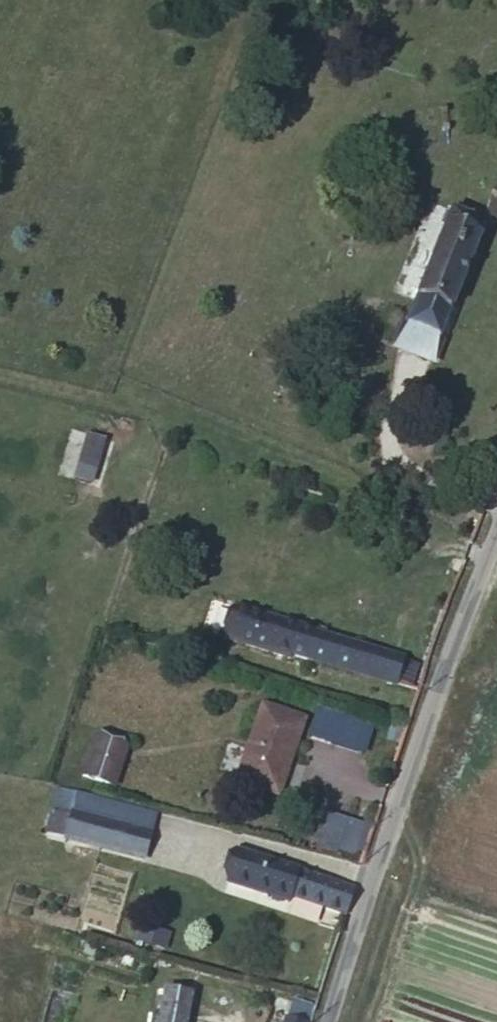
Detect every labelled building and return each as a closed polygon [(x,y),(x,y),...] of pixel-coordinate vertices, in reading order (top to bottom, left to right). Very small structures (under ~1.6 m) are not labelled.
[(493,195),(484,224),(496,228),(496,196),(493,195)] [(452,318),(481,233),(447,221),(418,307),(452,318)] [(418,307),(410,329),(445,340),(452,318),(418,307)] [(92,486),(109,442),(73,428),(57,472),(92,486)] [(404,659),(234,613),(223,647),(292,666),(292,662),(396,689),(404,659)] [(357,754),(367,723),(318,708),(309,739),(357,754)] [(302,724),(266,713),(239,789),(276,801),(302,724)] [(104,763),(109,747),(91,740),(77,780),(111,792),(120,768),(104,763)] [(126,753),(109,747),(104,763),(120,768),(126,753)] [(346,827),(324,820),(316,845),(337,852),(346,827)] [(150,842),(71,822),(65,845),(144,864),(150,842)] [(349,921),(357,898),(239,860),(230,889),(292,910),(294,904),(349,921)] [(137,943),(166,952),(171,937),(142,928),(137,943)] [(208,992),(181,984),(168,1021),(198,1021),(208,992)]
